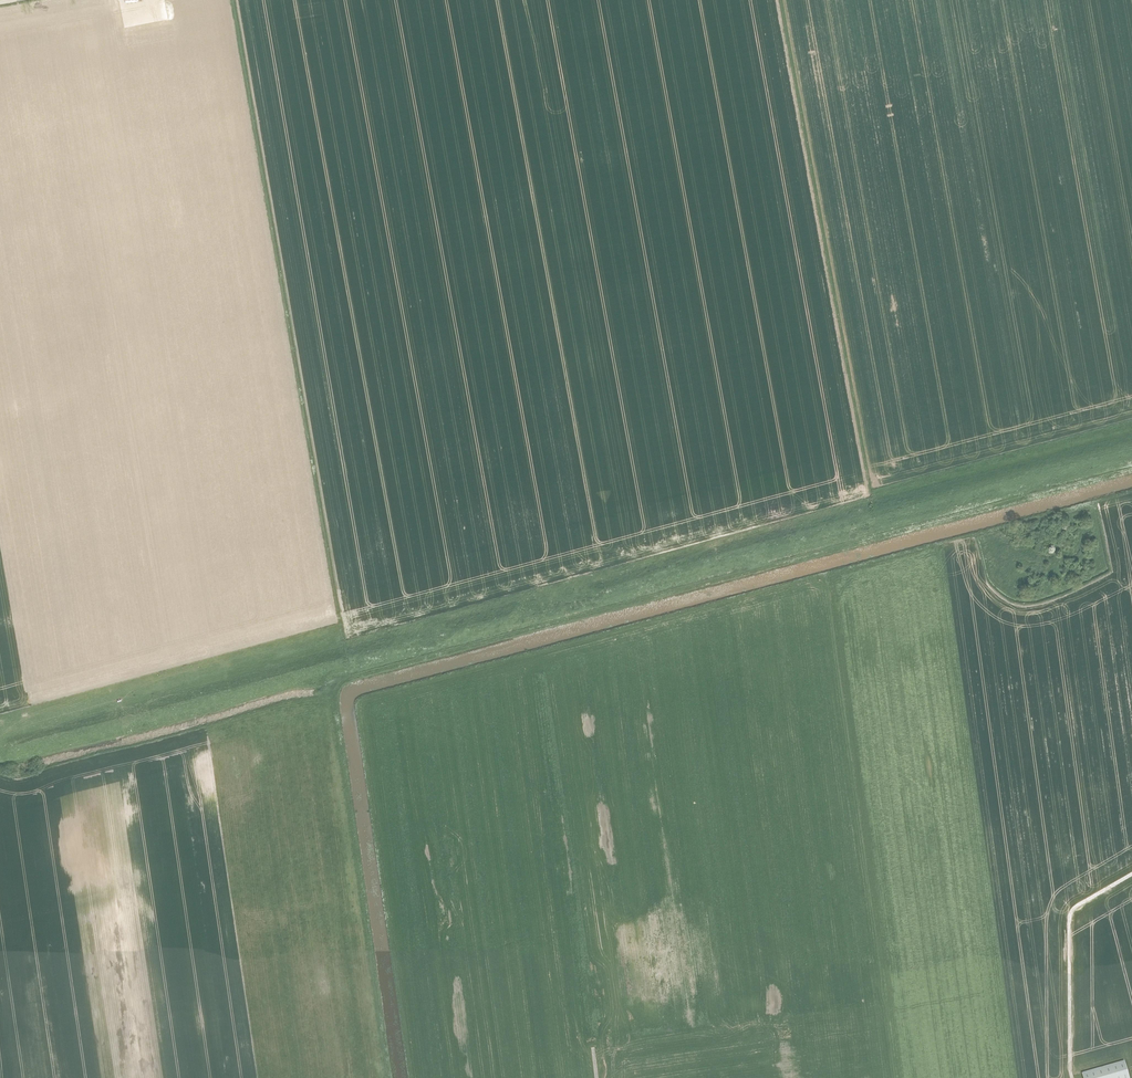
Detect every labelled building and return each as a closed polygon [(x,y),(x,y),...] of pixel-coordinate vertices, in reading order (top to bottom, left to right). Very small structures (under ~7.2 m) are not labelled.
[(1083,1075),(1084,1077),(1130,1077),(1126,1063),(1083,1075)]
